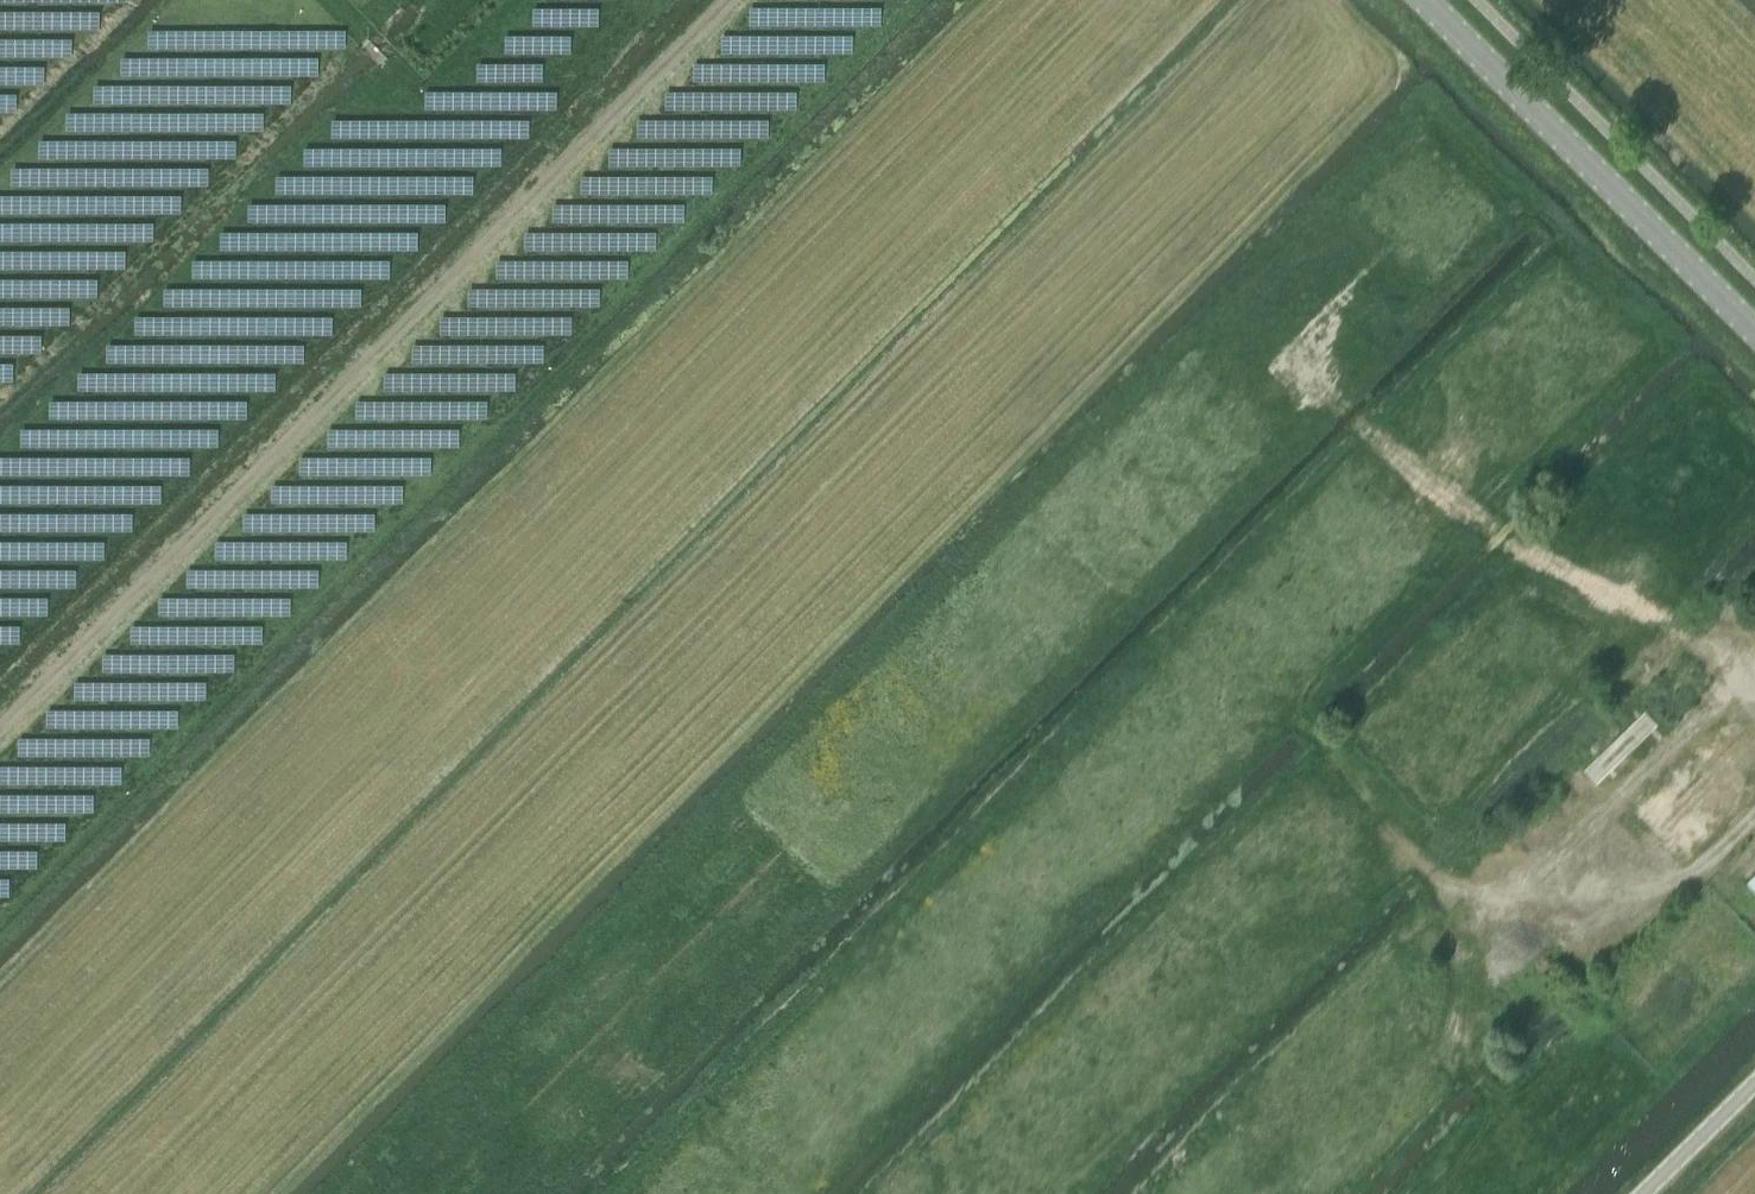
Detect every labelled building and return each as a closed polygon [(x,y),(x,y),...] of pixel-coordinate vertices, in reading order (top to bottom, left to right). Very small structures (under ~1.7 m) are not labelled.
[(1746,882),(1754,890),(1754,873),(1746,882)]
